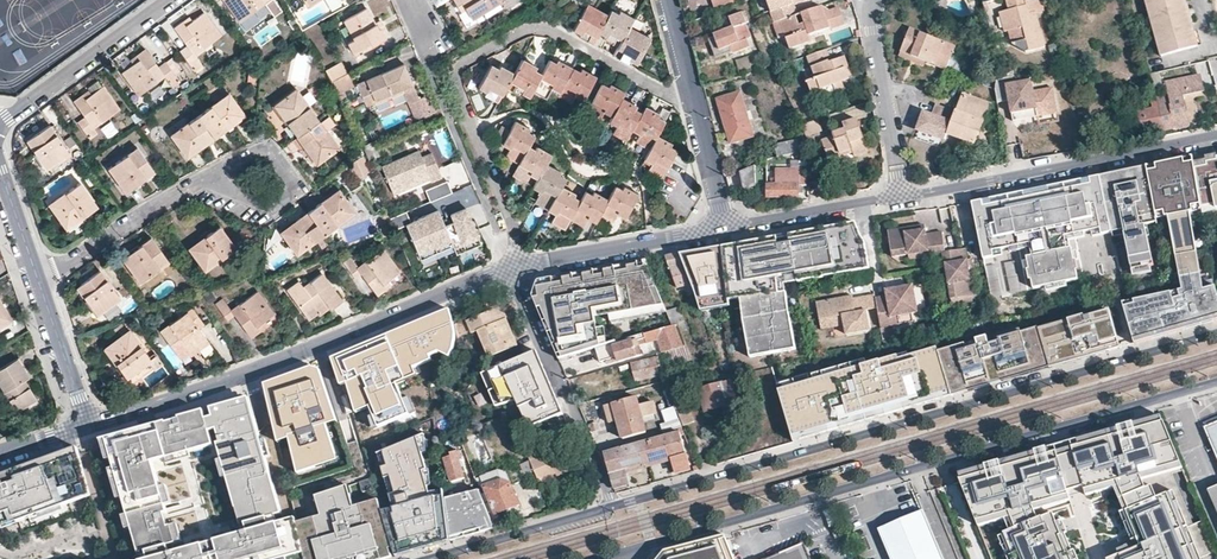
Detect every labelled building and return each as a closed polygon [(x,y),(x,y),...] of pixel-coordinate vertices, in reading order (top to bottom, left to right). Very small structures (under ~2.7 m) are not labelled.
[(239,23),(264,4),(268,9),(277,3),(275,0),(223,0),(239,23)] [(457,6),(462,2),(465,8),(470,17),(499,2),(498,0),(454,0),(457,6)] [(738,0),(709,0),(713,12),(739,3),(738,0)] [(774,23),(780,21),(797,15),(793,4),(804,0),(766,0),(774,23)] [(1025,0),(1007,0),(1010,10),(1000,12),(1005,31),(1009,30),(1013,43),(1030,51),(1044,47),(1034,12),(1029,13),(1025,2),(1025,0)] [(1042,0),(1032,0),(1025,2),(1029,13),(1034,12),(1045,9),(1042,0)] [(1152,25),(1161,56),(1197,47),(1193,31),(1191,23),(1188,24),(1181,0),(1145,0),(1152,25)] [(1188,24),(1191,23),(1193,22),(1186,0),(1181,0),(1188,24)] [(462,2),(457,6),(460,11),(465,8),(462,2)] [(790,48),(812,41),(810,34),(829,28),(824,12),(822,6),(797,15),(780,21),(785,36),(790,48)] [(594,41),(599,32),(608,15),(594,8),(592,11),(585,7),(573,29),(580,33),(578,36),(586,41),(588,38),(594,41)] [(366,8),(344,20),(353,39),(347,42),(354,55),(359,52),(385,38),(380,30),(379,28),(377,29),(374,23),(366,8)] [(844,22),(838,8),(824,12),(829,28),(844,22)] [(616,39),(621,41),(629,27),(634,18),(620,10),(618,14),(611,10),(608,15),(599,32),(605,36),(604,39),(613,44),(616,39)] [(720,50),(730,47),(732,53),(754,45),(741,12),(729,17),(733,28),(715,36),(715,37),(720,50)] [(201,65),(194,54),(220,36),(203,13),(192,21),(187,25),(184,21),(174,29),(186,47),(179,52),(193,71),(201,65)] [(377,29),(379,28),(380,30),(384,28),(380,20),(374,23),(377,29)] [(774,23),(773,23),(778,38),(785,36),(780,21),(774,23)] [(643,34),(629,27),(621,41),(617,47),(615,51),(620,54),(618,59),(627,63),(629,60),(636,63),(648,41),(641,37),(643,34)] [(909,28),(900,51),(924,61),(945,70),(947,66),(951,55),(954,46),(909,28)] [(1197,47),(1202,45),(1198,30),(1193,31),(1197,47)] [(732,53),(730,47),(720,50),(715,37),(709,39),(716,59),(732,53)] [(136,56),(139,60),(133,64),(122,73),(138,95),(164,77),(172,87),(179,81),(166,62),(158,67),(145,49),(136,56)] [(811,63),(816,78),(806,81),(810,92),(819,88),(823,98),(836,93),(832,84),(840,81),(848,78),(841,58),(829,62),(825,49),(808,55),(811,63)] [(900,51),(898,55),(923,65),(924,61),(900,51)] [(951,55),(947,66),(959,72),(964,60),(951,55)] [(848,78),(852,77),(845,56),(841,58),(848,78)] [(522,59),(514,73),(508,83),(514,87),(512,91),(520,96),(521,92),(529,97),(532,91),(534,88),(541,74),(534,70),(536,66),(522,59)] [(534,88),(547,94),(551,88),(560,92),(573,68),(558,60),(556,63),(549,60),(541,74),(534,88)] [(347,72),(341,62),(326,70),(332,80),(346,73),(347,72)] [(402,85),(413,81),(405,62),(355,82),(364,105),(374,101),(372,96),(402,85)] [(500,97),(505,88),(508,83),(514,73),(499,65),(498,68),(490,64),(478,87),(485,91),(484,94),(492,99),(495,94),(500,97)] [(579,71),(573,68),(560,92),(558,95),(571,102),(575,95),(582,99),(595,76),(581,68),(579,71)] [(1031,91),(1029,80),(1013,83),(1011,71),(994,74),(993,89),(996,103),(1007,100),(1010,113),(1034,108),(1036,116),(1055,113),(1050,87),(1031,91)] [(354,86),(346,73),(332,80),(338,94),(354,86)] [(1165,81),(1168,97),(1182,94),(1202,90),(1199,74),(1165,81)] [(87,89),(92,94),(102,87),(97,81),(87,89)] [(419,98),(415,88),(413,81),(402,85),(372,96),(374,101),(364,105),(365,107),(365,110),(367,107),(368,105),(369,105),(378,102),(376,98),(403,88),(404,92),(409,102),(415,100),(419,98)] [(836,93),(843,90),(840,81),(832,84),(836,93)] [(607,87),(601,83),(586,111),(600,119),(604,112),(611,116),(621,98),(624,92),(609,84),(607,87)] [(97,133),(94,128),(120,109),(103,86),(102,87),(92,94),(86,99),(83,95),(73,102),(85,117),(78,122),(90,139),(97,133)] [(404,92),(403,88),(376,98),(378,102),(404,92)] [(534,88),(532,91),(545,98),(547,94),(534,88)] [(810,92),(813,101),(823,98),(819,88),(810,92)] [(296,89),(276,103),(286,116),(283,118),(295,136),(318,120),(296,89)] [(725,96),(717,99),(730,143),(752,137),(739,92),(725,96)] [(991,102),(962,92),(956,111),(948,133),(976,143),(986,147),(991,132),(981,128),(991,102)] [(214,137),(231,126),(229,124),(243,114),(229,94),(199,116),(214,137)] [(1168,97),(1169,105),(1165,106),(1163,97),(1157,98),(1163,129),(1176,127),(1176,128),(1189,126),(1182,94),(1168,97)] [(429,106),(425,96),(419,98),(415,100),(421,115),(431,112),(429,106)] [(609,121),(617,126),(613,133),(626,140),(632,129),(641,113),(635,109),(636,106),(621,98),(611,116),(609,121)] [(1151,100),(1152,109),(1134,113),(1138,136),(1151,134),(1151,132),(1163,129),(1157,98),(1151,100)] [(276,103),(274,105),(283,118),(286,116),(276,103)] [(946,139),(948,133),(956,111),(936,104),(932,115),(924,112),(918,129),(946,139)] [(632,129),(639,133),(635,141),(649,149),(656,135),(663,121),(657,118),(659,114),(644,106),(641,113),(632,129)] [(1034,108),(1010,113),(1012,121),(1023,119),(1036,116),(1034,108)] [(229,124),(231,126),(244,116),(243,114),(229,124)] [(214,137),(199,116),(170,135),(184,155),(195,147),(197,149),(214,137)] [(841,156),(840,152),(851,148),(852,152),(853,156),(868,151),(856,118),(842,123),(844,129),(832,133),(833,137),(820,141),(827,160),(841,156)] [(800,125),(806,135),(822,131),(818,119),(800,125)] [(295,136),(308,153),(311,151),(319,161),(338,147),(318,120),(295,136)] [(505,139),(502,144),(509,148),(505,156),(518,163),(527,146),(533,135),(527,132),(529,128),(515,121),(509,130),(502,126),(497,135),(505,139)] [(26,140),(36,155),(41,152),(50,166),(69,154),(50,125),(26,140)] [(644,158),(651,163),(648,171),(661,178),(663,172),(676,150),(670,146),(671,143),(656,135),(649,149),(644,158)] [(774,144),(776,156),(800,152),(799,146),(798,139),(774,144)] [(373,141),(361,146),(367,161),(374,158),(371,153),(377,150),(373,141)] [(799,146),(800,152),(812,149),(809,143),(799,146)] [(526,181),(530,175),(537,179),(545,163),(550,154),(536,146),(534,149),(527,146),(518,163),(512,174),(526,181)] [(197,149),(195,147),(184,155),(186,158),(197,149)] [(124,189),(135,182),(137,185),(155,172),(137,148),(108,168),(124,189)] [(407,183),(409,183),(428,175),(430,179),(431,181),(442,177),(431,153),(421,157),(418,150),(381,165),(391,189),(407,183)] [(315,163),(319,161),(311,151),(308,153),(315,163)] [(41,152),(36,155),(45,169),(50,166),(41,152)] [(842,160),(841,156),(827,160),(829,165),(842,160)] [(355,178),(370,174),(366,157),(351,161),(355,178)] [(1213,158),(1214,161),(1208,162),(1209,166),(1195,169),(1200,203),(1214,201),(1215,205),(1216,204),(1216,157),(1213,158)] [(1209,166),(1208,162),(1214,161),(1213,158),(1194,162),(1195,169),(1209,166)] [(1195,169),(1194,162),(1147,172),(1152,196),(1155,208),(1156,217),(1168,215),(1182,285),(1123,302),(1133,340),(1216,316),(1216,294),(1213,280),(1212,275),(1201,279),(1189,209),(1201,208),(1201,207),(1200,203),(1195,169)] [(533,187),(540,191),(536,199),(550,206),(561,186),(565,178),(558,175),(560,171),(545,163),(537,179),(533,187)] [(767,197),(798,196),(798,186),(805,186),(805,163),(794,163),(794,169),(776,169),(776,179),(771,179),(771,185),(767,186),(767,197)] [(756,182),(756,165),(740,171),(743,184),(747,186),(756,182)] [(1155,208),(1152,196),(1147,172),(1136,174),(1138,183),(1131,184),(1129,176),(1130,179),(1118,182),(1118,178),(1117,178),(1120,190),(1115,191),(1113,179),(1109,180),(1111,192),(1103,194),(1113,238),(1114,242),(1126,240),(1133,275),(1151,271),(1155,271),(1148,230),(1143,231),(1141,220),(1146,219),(1147,218),(1149,218),(1147,210),(1155,208)] [(1138,183),(1136,174),(1129,176),(1131,184),(1138,183)] [(391,189),(394,194),(430,179),(428,175),(409,183),(407,183),(391,189)] [(429,201),(451,192),(446,179),(424,188),(429,201)] [(1111,192),(1109,180),(1101,182),(1103,194),(1111,192)] [(137,185),(135,182),(124,189),(126,193),(137,185)] [(1103,194),(1101,182),(1091,184),(1092,190),(1083,192),(1067,195),(1051,199),(1039,201),(1026,204),(1010,207),(994,211),(986,212),(984,207),(973,209),(974,216),(976,225),(977,231),(978,234),(982,257),(983,266),(994,263),(993,258),(1001,256),(1009,254),(1017,252),(1030,250),(1032,262),(1028,263),(1027,263),(1028,267),(1030,276),(1027,276),(1030,287),(1032,286),(1034,295),(1046,293),(1066,288),(1079,286),(1077,277),(1079,276),(1077,266),(1075,266),(1073,258),(1072,254),(1071,254),(1067,255),(1064,243),(1076,240),(1085,238),(1092,237),(1101,235),(1103,240),(1113,238),(1103,194)] [(63,225),(77,216),(79,220),(97,207),(80,183),(49,204),(63,225)] [(548,210),(555,213),(552,221),(565,229),(570,219),(580,200),(573,196),(574,193),(561,186),(550,206),(548,210)] [(613,221),(617,213),(625,217),(637,194),(623,186),(621,189),(616,186),(608,199),(600,214),(613,221)] [(1083,192),(1082,186),(1066,189),(1066,190),(1067,195),(1083,192)] [(325,199),(326,202),(340,192),(338,190),(325,199)] [(1067,195),(1066,190),(1050,194),(1051,199),(1067,195)] [(583,226),(587,218),(595,223),(600,214),(608,199),(594,191),(592,194),(585,191),(580,200),(570,219),(583,226)] [(354,212),(340,192),(326,202),(325,199),(308,211),(324,234),(354,212)] [(1051,199),(1050,194),(1050,193),(1037,195),(1039,201),(1051,199)] [(1039,201),(1037,195),(1025,198),(1025,199),(1026,204),(1039,201)] [(1010,207),(1026,204),(1025,199),(1009,202),(1010,207)] [(1010,207),(1009,202),(1009,201),(993,205),(994,211),(1010,207)] [(1215,205),(1214,201),(1200,203),(1201,207),(1201,208),(1201,209),(1215,206),(1215,205)] [(454,222),(445,226),(453,245),(457,253),(481,243),(465,207),(450,213),(454,222)] [(1156,217),(1155,208),(1147,210),(1149,218),(1156,217)] [(410,222),(405,211),(390,218),(394,228),(405,224),(420,259),(453,245),(445,226),(438,210),(410,222)] [(308,211),(290,224),(292,227),(282,234),(296,254),(324,234),(308,211)] [(63,225),(66,229),(79,220),(77,216),(63,225)] [(1149,230),(1147,218),(1146,219),(1141,220),(1143,231),(1148,230),(1149,230)] [(756,248),(733,253),(731,245),(722,246),(722,247),(728,292),(747,290),(748,297),(740,298),(742,309),(749,308),(750,318),(743,319),(750,358),(796,350),(788,307),(787,293),(779,294),(777,276),(796,272),(798,282),(869,268),(864,242),(860,236),(857,230),(855,222),(842,224),(843,232),(809,239),(808,231),(788,234),(789,239),(777,242),(776,236),(755,240),(756,248)] [(292,227),(290,224),(280,232),(282,234),(292,227)] [(809,239),(843,232),(842,224),(808,231),(809,239)] [(219,226),(201,239),(203,241),(190,251),(204,270),(235,248),(219,226)] [(925,234),(924,229),(915,230),(914,226),(887,231),(891,257),(907,254),(927,251),(928,254),(941,252),(944,251),(941,231),(925,234)] [(151,237),(133,250),(135,253),(124,261),(140,283),(168,262),(151,237)] [(188,248),(190,251),(203,241),(201,239),(188,248)] [(756,248),(755,240),(731,245),(733,253),(756,248)] [(1077,244),(1076,240),(1064,243),(1067,255),(1071,254),(1069,246),(1077,244)] [(458,253),(462,263),(474,259),(471,248),(458,253)] [(966,259),(964,248),(944,251),(941,252),(943,263),(944,263),(950,299),(975,294),(974,286),(971,267),(967,268),(966,259)] [(400,272),(382,249),(357,268),(350,258),(343,264),(353,278),(360,273),(376,295),(386,288),(383,285),(400,272)] [(135,253),(133,250),(122,258),(124,261),(135,253)] [(1032,262),(1030,250),(1017,252),(1018,257),(1026,255),(1028,263),(1032,262)] [(728,292),(722,251),(704,255),(700,256),(682,259),(695,292),(699,306),(729,300),(728,299),(728,292)] [(927,251),(907,254),(908,260),(928,257),(928,254),(927,251)] [(687,295),(695,292),(682,259),(680,255),(679,253),(665,256),(677,287),(683,285),(687,295)] [(649,268),(655,266),(653,258),(646,260),(646,261),(649,268)] [(662,303),(649,268),(646,261),(637,263),(638,267),(576,278),(575,274),(566,275),(567,280),(563,280),(564,289),(537,294),(534,294),(536,302),(538,301),(547,300),(554,338),(559,338),(560,345),(554,347),(555,350),(558,358),(598,346),(599,346),(593,312),(607,310),(608,313),(628,309),(642,307),(662,303)] [(576,278),(638,267),(637,263),(575,274),(576,278)] [(77,287),(89,305),(91,303),(100,313),(120,299),(100,270),(77,287)] [(1152,278),(1151,271),(1133,275),(1135,282),(1152,278)] [(798,282),(796,272),(777,276),(779,294),(787,293),(785,284),(798,282)] [(286,289),(305,315),(324,302),(328,307),(330,309),(342,301),(321,273),(303,287),(298,281),(286,289)] [(564,289),(563,280),(562,274),(546,277),(547,283),(537,285),(534,292),(534,294),(537,294),(564,289)] [(915,312),(911,285),(885,289),(884,289),(885,295),(874,298),(876,309),(879,327),(898,324),(896,315),(909,313),(915,312)] [(748,297),(747,290),(728,292),(728,299),(740,298),(748,297)] [(273,314),(257,291),(232,310),(223,298),(215,304),(226,319),(233,314),(250,337),(259,330),(257,326),(273,314)] [(864,311),(876,309),(874,298),(873,294),(852,298),(851,295),(815,301),(820,329),(842,325),(843,335),(868,330),(864,311)] [(12,319),(0,300),(0,327),(12,319)] [(554,338),(547,300),(538,301),(536,302),(535,302),(554,347),(560,345),(559,338),(554,338)] [(700,310),(729,305),(729,300),(699,306),(700,310)] [(305,315),(308,319),(316,313),(318,315),(328,307),(324,302),(305,315)] [(91,303),(89,305),(97,315),(100,313),(91,303)] [(665,309),(662,303),(642,307),(643,313),(665,309)] [(678,306),(666,311),(671,325),(675,323),(684,321),(678,306)] [(199,349),(209,342),(198,327),(204,323),(191,307),(159,331),(179,358),(187,352),(196,346),(199,349)] [(643,313),(642,307),(628,309),(629,315),(643,313)] [(750,318),(749,308),(742,309),(743,319),(750,318)] [(629,315),(628,309),(608,313),(609,319),(629,315)] [(472,332),(477,330),(489,356),(517,344),(505,314),(493,310),(467,320),(466,319),(454,324),(456,331),(456,338),(458,337),(471,332),(472,332)] [(1115,334),(1108,311),(1084,318),(1083,315),(1053,323),(1054,327),(1039,331),(1041,335),(1048,361),(1049,363),(1078,354),(1080,359),(1118,348),(1115,338),(1110,339),(1109,335),(1115,334)] [(911,321),(909,313),(896,315),(898,324),(911,321)] [(451,315),(336,359),(357,418),(380,414),(386,429),(416,417),(408,388),(425,371),(439,360),(447,357),(454,358),(456,349),(456,338),(456,331),(454,324),(451,315)] [(640,353),(635,340),(643,337),(645,342),(656,339),(660,352),(682,346),(675,323),(671,325),(599,346),(598,346),(602,360),(616,356),(618,360),(640,353)] [(1048,361),(1041,335),(1039,331),(1038,328),(1021,333),(1020,329),(988,339),(987,337),(939,351),(944,372),(957,368),(962,387),(1048,361)] [(107,346),(116,358),(113,359),(126,377),(148,361),(151,359),(129,329),(107,346)] [(657,353),(658,357),(631,363),(635,380),(662,374),(659,361),(671,358),(674,364),(692,358),(686,344),(682,346),(660,352),(657,353)] [(113,359),(116,358),(107,346),(104,347),(111,357),(113,359)] [(199,349),(196,346),(187,352),(190,356),(199,349)] [(944,372),(939,351),(783,393),(796,439),(951,395),(944,372)] [(1050,367),(1080,359),(1078,354),(1049,363),(1050,367)] [(151,359),(148,361),(154,369),(161,364),(155,356),(151,359)] [(37,399),(26,379),(29,377),(18,358),(0,369),(0,385),(17,412),(37,399)] [(962,387),(957,368),(944,372),(951,395),(1021,375),(1032,372),(1050,367),(1049,363),(1048,361),(962,387)] [(628,365),(619,367),(621,377),(630,375),(628,365)] [(484,389),(492,407),(515,398),(525,418),(540,411),(522,372),(498,382),(492,369),(481,374),(475,380),(480,390),(484,389)] [(327,371),(268,389),(285,446),(296,442),(307,476),(345,465),(333,426),(343,423),(327,371)] [(737,378),(731,379),(735,393),(741,391),(737,378)] [(735,393),(731,379),(698,389),(705,411),(727,405),(727,404),(737,401),(735,393)] [(666,387),(668,393),(677,389),(674,383),(666,387)] [(679,394),(670,397),(673,407),(677,418),(678,419),(683,417),(679,406),(683,405),(679,394)] [(645,432),(643,423),(641,417),(655,413),(652,401),(638,404),(635,396),(613,403),(617,420),(622,438),(645,432)] [(254,418),(248,398),(242,399),(248,419),(254,418)] [(255,443),(261,441),(254,418),(248,419),(242,399),(210,409),(212,416),(220,443),(222,450),(219,451),(227,480),(233,478),(234,484),(229,485),(235,509),(241,507),(245,523),(240,525),(243,533),(236,535),(212,542),(217,558),(305,558),(304,555),(298,529),(297,522),(296,519),(284,523),(270,527),(268,519),(282,514),(270,475),(266,459),(262,447),(257,449),(255,443)] [(613,403),(604,404),(608,422),(617,420),(613,403)] [(673,407),(667,409),(671,420),(677,418),(673,407)] [(205,418),(203,411),(193,414),(195,420),(189,422),(187,415),(178,418),(178,419),(146,429),(147,434),(155,461),(164,459),(163,457),(178,453),(178,455),(188,452),(204,448),(213,445),(205,418)] [(641,417),(643,423),(657,419),(655,413),(641,417)] [(957,474),(959,479),(1163,421),(1161,415),(957,474)] [(220,443),(212,416),(205,418),(213,445),(220,443)] [(1182,527),(1168,492),(1157,496),(1152,483),(1146,486),(1143,478),(1153,475),(1151,471),(1181,462),(1163,421),(959,479),(978,526),(1004,519),(1009,531),(1000,535),(1010,558),(1068,558),(1066,554),(1063,555),(1056,538),(1059,537),(1048,513),(1037,517),(1034,510),(1041,508),(1039,503),(1068,495),(1067,491),(1082,487),(1083,491),(1115,482),(1126,510),(1124,512),(1139,545),(1106,558),(1195,558),(1182,527)] [(1216,456),(1216,424),(1205,429),(1216,456)] [(204,544),(181,551),(174,553),(171,545),(174,544),(169,526),(166,527),(160,506),(163,505),(158,487),(153,470),(150,471),(148,463),(140,436),(139,431),(105,440),(110,459),(113,469),(117,482),(119,492),(121,498),(126,516),(130,530),(137,554),(145,552),(147,558),(208,558),(204,544)] [(625,469),(648,463),(670,456),(672,460),(675,471),(689,466),(679,432),(604,453),(614,488),(629,483),(626,473),(625,469)] [(155,461),(147,434),(140,436),(148,463),(155,461)] [(423,452),(418,437),(385,451),(390,467),(384,469),(395,507),(385,510),(396,547),(398,555),(416,550),(414,544),(449,534),(445,498),(445,496),(431,497),(429,491),(428,485),(424,470),(428,469),(423,452)] [(110,459),(105,440),(99,442),(104,461),(110,459)] [(268,458),(263,440),(261,441),(255,443),(257,449),(262,447),(266,459),(268,458)] [(560,445),(550,449),(537,454),(536,451),(527,455),(529,460),(534,471),(539,483),(555,476),(571,469),(560,445)] [(536,451),(537,454),(550,449),(548,446),(536,451)] [(91,494),(78,447),(56,455),(58,461),(38,468),(18,476),(17,473),(10,475),(9,473),(0,476),(0,528),(91,494)] [(189,457),(206,452),(204,448),(188,452),(189,457)] [(452,481),(463,478),(458,460),(461,459),(458,450),(449,452),(450,456),(444,457),(452,481)] [(180,460),(178,455),(178,453),(163,457),(164,459),(165,464),(180,460)] [(38,468),(58,461),(56,455),(36,463),(38,468)] [(648,463),(649,467),(672,460),(670,456),(648,463)] [(534,471),(529,460),(520,464),(524,475),(534,471)] [(18,476),(38,468),(36,463),(9,473),(10,475),(17,473),(18,476)] [(649,467),(648,463),(625,469),(626,473),(649,467)] [(117,482),(113,469),(107,470),(111,484),(117,482)] [(378,487),(375,476),(362,480),(365,491),(378,487)] [(539,483),(542,488),(557,481),(555,476),(539,483)] [(501,526),(498,513),(505,511),(506,514),(521,508),(511,482),(501,479),(479,488),(492,517),(496,528),(501,526)] [(119,492),(117,482),(111,484),(114,494),(119,492)] [(355,493),(352,484),(346,486),(349,494),(353,493),(355,493)] [(1208,488),(1216,508),(1216,485),(1208,488)] [(168,504),(162,486),(158,487),(163,505),(168,504)] [(383,505),(376,507),(375,500),(362,504),(364,508),(358,510),(357,505),(353,493),(349,494),(346,486),(316,496),(322,516),(324,522),(317,524),(315,517),(304,521),(306,527),(298,529),(304,555),(305,558),(385,558),(396,556),(394,547),(396,547),(385,510),(383,505)] [(492,517),(479,488),(445,498),(449,534),(450,540),(450,541),(496,528),(492,517)] [(383,505),(382,498),(375,500),(376,507),(383,505)] [(245,523),(241,507),(235,509),(240,525),(245,523)] [(933,535),(923,510),(879,529),(882,537),(892,558),(943,558),(933,535)] [(284,523),(282,514),(268,519),(270,527),(284,523)] [(130,530),(126,516),(121,518),(125,531),(130,530)] [(324,522),(322,516),(315,517),(317,524),(324,522)] [(306,527),(304,521),(297,522),(298,529),(306,527)] [(181,551),(174,525),(169,526),(174,544),(171,545),(174,553),(181,551)] [(243,533),(240,525),(233,527),(236,535),(243,533)] [(1187,525),(1182,527),(1195,558),(1201,558),(1187,525)] [(726,535),(691,544),(672,551),(665,558),(735,558),(726,535)] [(212,542),(204,544),(208,558),(217,558),(212,542)] [(803,543),(775,555),(765,558),(809,558),(803,543)] [(672,551),(662,554),(658,558),(665,558),(672,551)]
